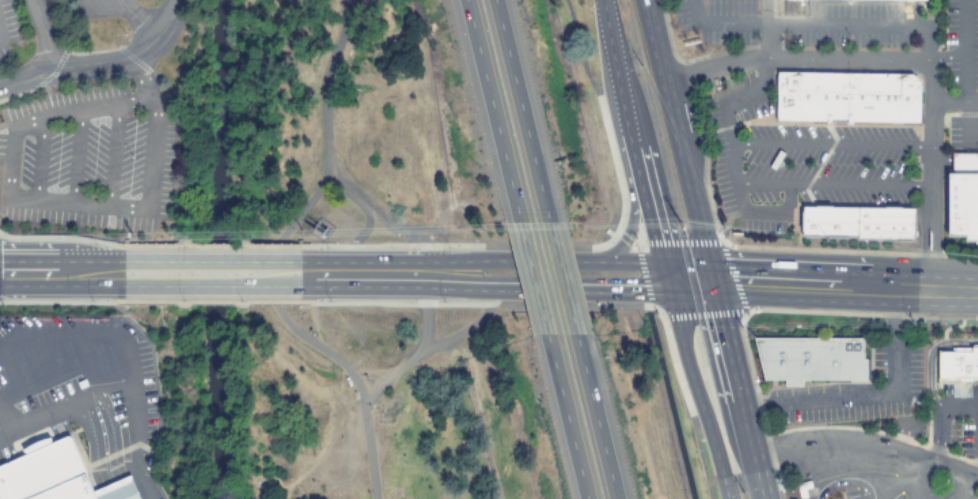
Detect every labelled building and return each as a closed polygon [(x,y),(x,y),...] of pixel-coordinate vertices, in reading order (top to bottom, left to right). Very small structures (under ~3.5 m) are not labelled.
[(775,73),(774,119),(915,120),(915,82),(910,74),(775,73)] [(949,154),(949,173),(944,173),(944,237),(961,236),(961,243),(977,243),(977,180),(977,154),(949,154)] [(798,209),(797,241),(911,242),(911,210),(798,209)] [(862,338),(751,338),(761,381),(782,381),(782,386),(800,386),(800,380),(864,380),(864,360),(862,360),(862,338)] [(977,379),(977,349),(950,349),(950,353),(935,353),(935,379),(977,379)] [(135,473),(146,498),(0,498),(0,463),(77,430),(102,487),(104,486),(119,480),(135,473)]
